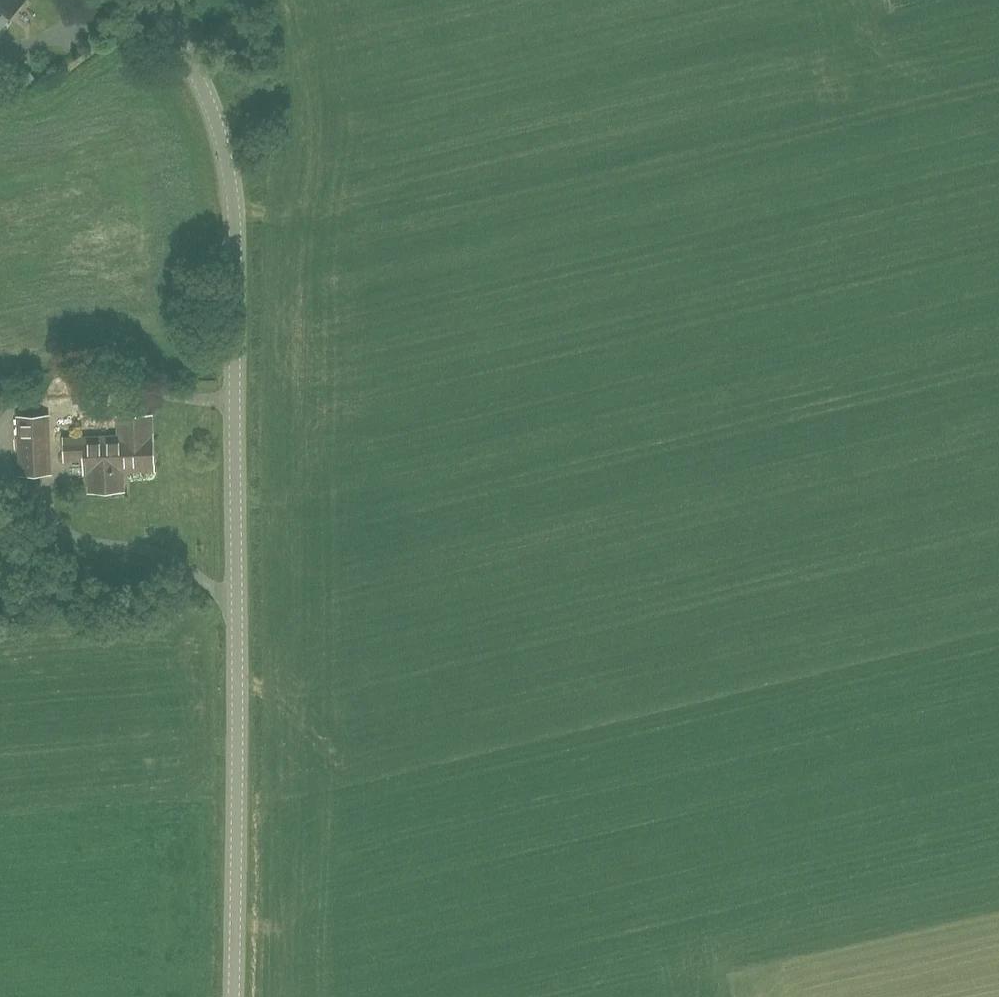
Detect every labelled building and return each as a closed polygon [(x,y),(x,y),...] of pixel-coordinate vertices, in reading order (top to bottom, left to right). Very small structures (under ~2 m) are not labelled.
[(10,17),(22,0),(0,0),(0,9),(10,17)] [(22,473),(48,472),(46,416),(20,417),(22,473)] [(120,470),(151,469),(150,437),(149,437),(148,417),(118,418),(119,438),(63,440),(64,458),(84,458),(85,471),(89,471),(90,491),(121,490),(120,470)]
